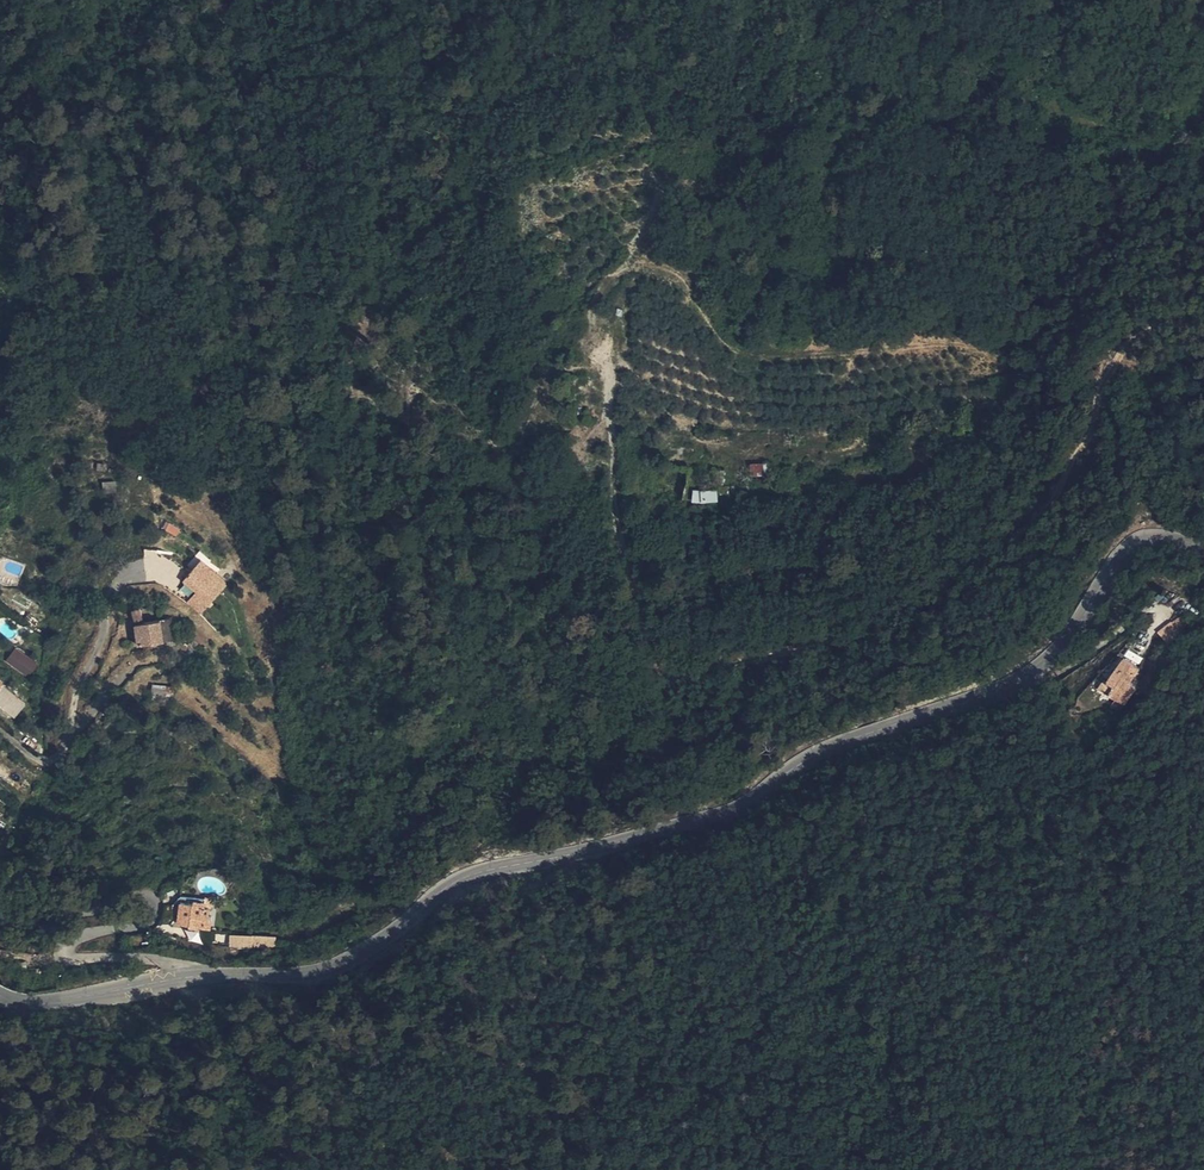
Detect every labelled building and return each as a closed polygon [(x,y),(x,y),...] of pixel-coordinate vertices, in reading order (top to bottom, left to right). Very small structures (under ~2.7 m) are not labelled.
[(104,485),(103,476),(95,477),(95,486),(104,485)] [(707,498),(705,488),(684,489),(683,499),(707,498)] [(207,564),(191,551),(180,564),(178,567),(195,580),(191,585),(188,582),(182,590),(196,601),(217,574),(206,565),(207,564)] [(195,580),(178,567),(175,571),(188,582),(191,585),(195,580)] [(196,601),(182,590),(179,594),(193,605),(196,601)] [(134,608),(133,599),(123,601),(124,610),(134,608)] [(1175,603),(1166,610),(1175,622),(1184,616),(1175,603)] [(125,617),(136,615),(134,608),(124,610),(125,617)] [(1175,622),(1166,610),(1154,619),(1163,631),(1175,622)] [(163,622),(162,611),(136,615),(125,617),(128,639),(153,634),(164,633),(163,622)] [(1117,645),(1098,668),(1101,670),(1095,679),(1106,688),(1101,695),(1111,704),(1130,680),(1121,672),(1132,657),(1117,645)] [(13,656),(8,662),(16,667),(19,662),(13,656)] [(1101,670),(1098,668),(1096,665),(1088,674),(1095,679),(1101,670)] [(21,702),(15,708),(26,720),(32,714),(21,702)] [(194,904),(199,905),(201,896),(172,892),(171,897),(182,899),(183,897),(194,898),(194,904)] [(198,912),(199,905),(194,904),(194,898),(183,897),(182,899),(171,897),(171,900),(167,919),(201,923),(203,913),(198,912)] [(243,935),(222,935),(222,943),(242,944),(243,935)] [(266,944),(266,936),(243,935),(242,944),(266,944)]
